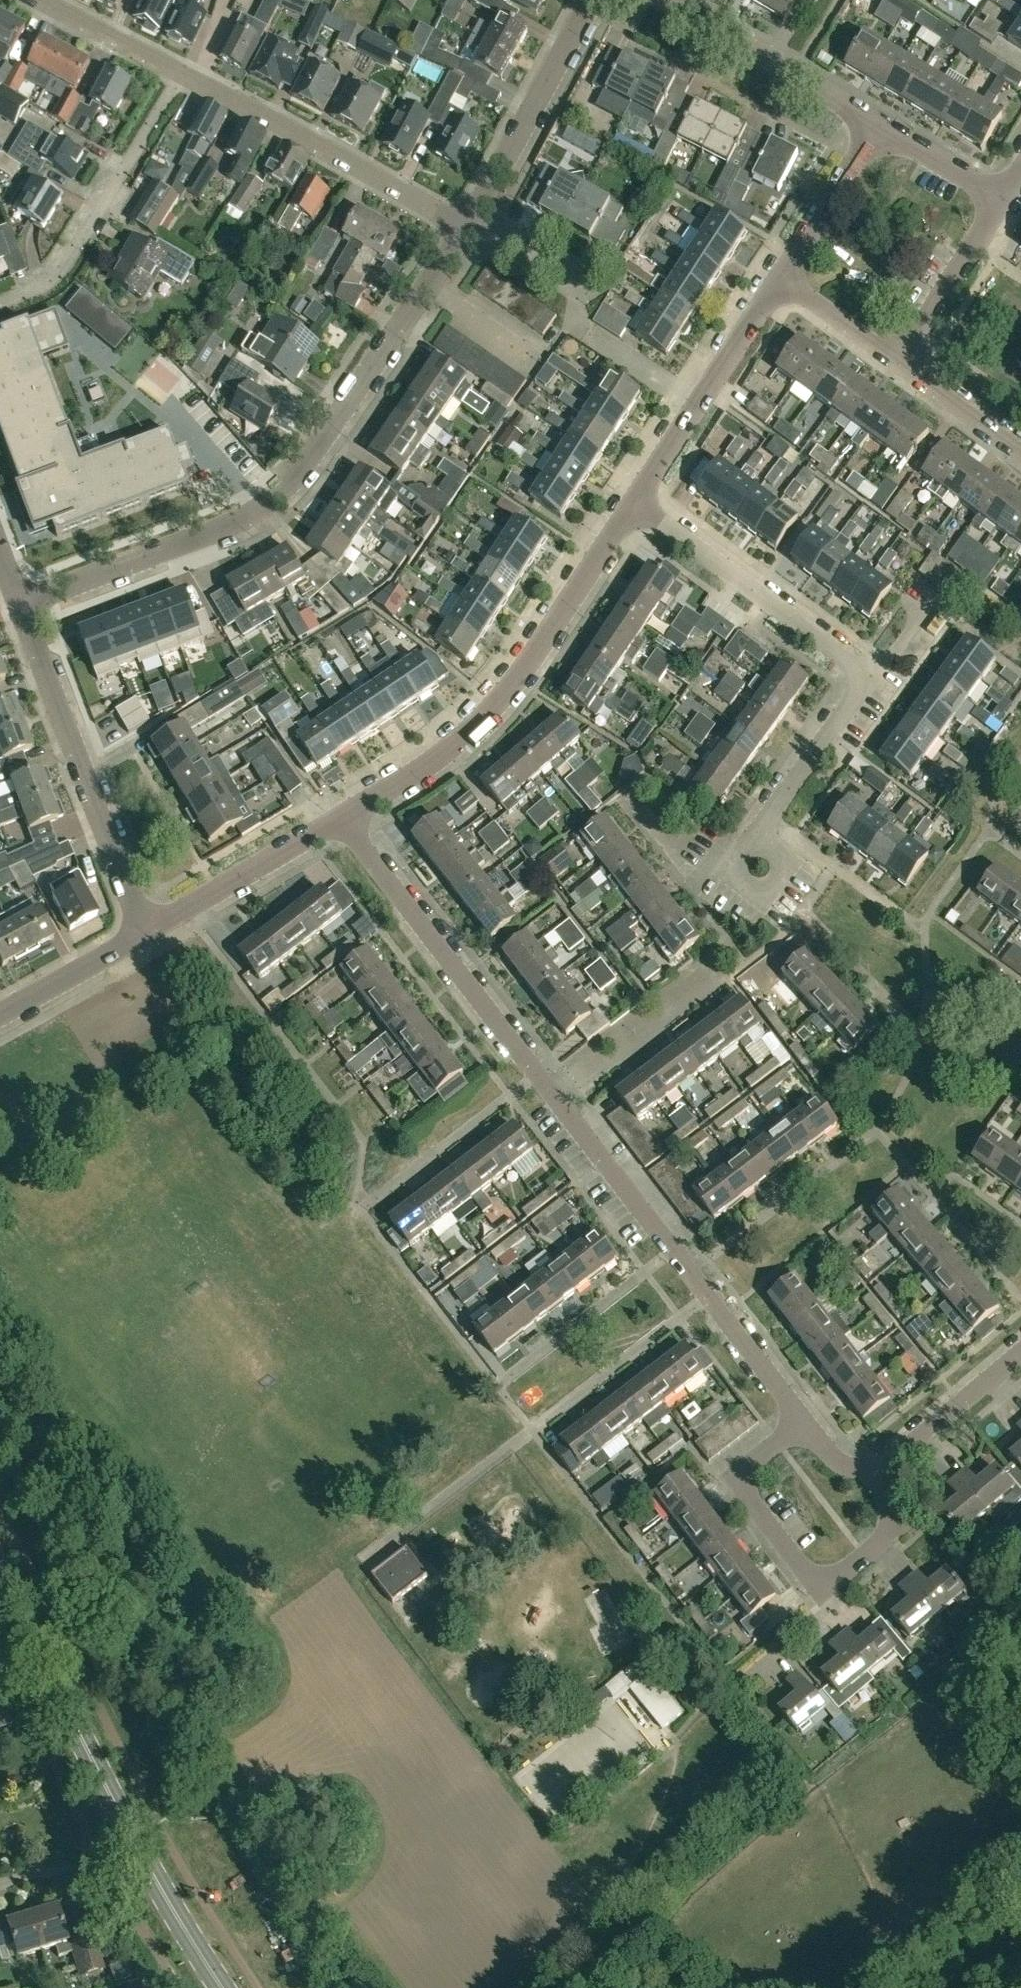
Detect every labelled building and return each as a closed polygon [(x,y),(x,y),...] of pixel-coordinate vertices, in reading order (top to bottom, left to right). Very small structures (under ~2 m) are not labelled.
[(117,8),(121,0),(99,0),(117,8)] [(135,18),(146,24),(145,28),(156,33),(158,29),(160,30),(172,5),(174,6),(178,0),(144,0),(135,18)] [(202,0),(179,0),(176,7),(180,8),(169,33),(171,35),(170,38),(181,43),(182,40),(193,45),(207,16),(197,11),(202,0)] [(281,0),(264,0),(254,20),(243,15),(221,58),(245,70),(281,0)] [(283,9),(304,18),(310,5),(298,0),(287,0),(283,9)] [(417,0),(391,0),(411,11),(417,0)] [(491,11),(497,0),(470,0),(491,11)] [(545,0),(512,0),(538,14),(545,0)] [(765,9),(770,0),(750,0),(765,9)] [(765,9),(785,20),(797,0),(770,0),(765,9)] [(904,16),(911,4),(905,0),(886,0),(884,3),(904,16)] [(1012,14),(1017,7),(1007,0),(1001,0),(997,5),(1012,14)] [(911,4),(904,16),(914,23),(922,11),(911,4)] [(311,48),(328,13),(317,7),(300,42),(311,48)] [(272,27),(290,33),(296,15),(277,9),(272,27)] [(26,28),(3,16),(0,21),(0,58),(1,57),(7,60),(12,51),(13,52),(26,28)] [(481,21),(475,33),(516,55),(529,31),(502,17),(495,29),(481,21)] [(990,17),(985,25),(976,20),(970,29),(993,44),(1004,27),(990,17)] [(1009,40),(1020,48),(1020,21),(1009,40)] [(358,52),(367,33),(347,23),(338,43),(358,52)] [(941,40),(948,29),(938,23),(931,33),(941,40)] [(836,60),(866,78),(886,46),(855,28),(836,60)] [(948,29),(941,40),(953,47),(960,37),(948,29)] [(388,43),(367,33),(358,52),(378,63),(388,43)] [(503,79),(516,55),(475,33),(468,45),(482,53),(476,64),(503,79)] [(47,88),(53,77),(68,49),(44,37),(27,69),(31,71),(27,78),(47,88)] [(278,88),(281,83),(290,88),(303,63),(294,58),(298,52),(270,38),(251,73),(278,88)] [(390,60),(409,64),(411,48),(393,45),(390,60)] [(886,90),(906,58),(886,46),(866,78),(886,90)] [(979,64),(986,53),(976,47),(969,58),(979,64)] [(91,61),(68,49),(53,77),(63,82),(60,88),(67,92),(67,91),(72,94),(75,89),(76,89),(91,61)] [(437,49),(432,59),(459,71),(464,61),(437,49)] [(998,61),(986,53),(979,64),(991,72),(998,61)] [(593,85),(631,104),(650,67),(625,54),(616,72),(603,65),(593,85)] [(886,90),(904,101),(924,68),(906,58),(886,90)] [(310,61),(292,95),(323,111),(341,77),(339,76),(310,61)] [(13,69),(2,62),(0,64),(0,88),(13,69)] [(18,95),(27,78),(31,71),(27,69),(17,63),(4,87),(18,95)] [(998,78),(1007,83),(1006,84),(1018,91),(1020,86),(1020,75),(1006,66),(998,78)] [(675,80),(650,67),(631,104),(660,118),(655,127),(665,132),(674,113),(679,104),(666,97),(675,80)] [(904,101),(924,113),(944,80),(924,68),(904,101)] [(116,113),(130,82),(110,71),(94,101),(116,113)] [(455,94),(463,80),(464,79),(450,72),(437,97),(450,104),(455,94)] [(463,80),(455,94),(468,101),(472,93),(496,106),(502,95),(467,76),(464,81),(463,80)] [(924,113),(943,124),(963,92),(944,80),(924,113)] [(368,92),(350,82),(332,116),(363,132),(381,99),(383,100),(387,92),(372,84),(368,92)] [(0,93),(0,115),(16,125),(28,105),(3,89),(0,93)] [(81,99),(72,94),(67,91),(67,92),(54,117),(68,124),(80,102),(81,99)] [(943,124),(964,136),(983,104),(963,92),(943,124)] [(983,147),(1002,115),(992,109),(998,98),(990,93),(983,104),(964,136),(983,147)] [(80,102),(68,124),(67,126),(87,136),(93,124),(86,120),(92,108),(80,102)] [(180,198),(179,199),(180,200),(187,189),(196,174),(195,174),(204,160),(203,159),(210,144),(212,145),(228,114),(204,102),(188,133),(195,136),(180,166),(184,168),(171,193),(180,198)] [(679,139),(702,151),(721,115),(696,102),(687,119),(674,113),(665,132),(666,133),(652,161),(664,168),(679,139)] [(409,156),(430,116),(404,103),(383,143),(409,156)] [(480,132),(467,125),(471,118),(450,106),(440,125),(446,129),(433,151),(460,167),(480,132)] [(728,195),(741,171),(750,152),(738,145),(747,128),(721,115),(702,151),(728,164),(715,189),(728,195)] [(251,166),(267,135),(241,121),(226,152),(236,158),(227,176),(240,183),(250,165),(251,166)] [(29,124),(10,157),(40,176),(47,164),(74,180),(87,159),(53,138),(29,124)] [(563,140),(598,159),(604,147),(569,128),(563,140)] [(748,188),(754,178),(779,190),(798,154),(772,140),(763,158),(750,152),(741,171),(728,195),(739,201),(746,187),(748,188)] [(293,191),(311,159),(284,144),(266,176),(293,191)] [(205,160),(204,160),(195,174),(196,174),(187,189),(200,198),(215,174),(212,172),(216,165),(206,159),(205,160)] [(169,173),(167,168),(151,160),(144,175),(163,184),(169,173)] [(527,201),(565,222),(585,186),(584,185),(582,175),(579,173),(572,175),(571,178),(547,165),(527,201)] [(22,186),(10,206),(17,210),(42,226),(60,197),(38,184),(42,178),(31,171),(22,186)] [(250,175),(231,205),(245,214),(264,185),(250,175)] [(314,221),(330,192),(306,179),(282,222),(295,229),(303,214),(314,221)] [(180,198),(171,193),(156,184),(134,219),(157,235),(179,199),(180,198)] [(603,243),(623,207),(585,186),(565,222),(603,243)] [(327,290),(334,294),(354,267),(382,221),(360,209),(345,234),(346,235),(344,238),(351,243),(324,288),(327,290)] [(698,221),(683,211),(678,220),(679,220),(692,229),(698,221)] [(716,213),(703,233),(733,253),(747,232),(716,213)] [(402,234),(382,221),(354,267),(334,294),(353,306),(364,288),(356,284),(375,252),(387,259),(392,259),(396,253),(393,249),(402,234)] [(20,251),(10,223),(0,227),(0,259),(20,251)] [(626,230),(614,223),(610,231),(603,243),(615,250),(626,230)] [(680,248),(684,241),(670,232),(665,239),(679,249),(680,248)] [(703,233),(702,235),(690,253),(720,273),(733,253),(703,233)] [(182,285),(195,263),(159,240),(154,249),(136,238),(126,254),(130,256),(114,281),(143,299),(160,272),(182,285)] [(666,269),(671,261),(657,252),(652,260),(666,269)] [(689,254),(676,273),(707,293),(720,273),(690,253),(689,254)] [(628,261),(623,269),(639,280),(644,272),(628,261)] [(474,288),(484,295),(498,275),(488,268),(474,288)] [(658,281),(644,272),(639,280),(653,289),(658,281)] [(663,294),(693,314),(707,293),(676,273),(670,283),(661,277),(658,281),(653,289),(662,295),(663,294)] [(495,302),(509,282),(498,275),(484,295),(495,302)] [(495,302),(504,309),(518,289),(509,282),(495,302)] [(513,315),(527,295),(518,289),(504,309),(513,315)] [(114,350),(116,352),(133,332),(83,291),(67,311),(68,312),(69,311),(115,349),(114,350)] [(692,321),(689,320),(693,314),(663,294),(662,295),(654,307),(631,292),(625,300),(649,315),(649,314),(680,334),(682,335),(685,335),(692,324),(692,321)] [(513,315),(522,321),(536,301),(527,295),(513,315)] [(522,321),(534,329),(548,309),(536,301),(522,321)] [(594,322),(621,339),(632,321),(606,304),(594,322)] [(557,315),(548,309),(534,329),(543,336),(557,315)] [(36,534),(54,527),(58,536),(190,487),(185,472),(195,468),(189,451),(178,455),(170,433),(126,449),(105,457),(84,465),(77,446),(71,431),(71,432),(42,357),(68,347),(56,313),(8,331),(8,332),(2,334),(4,339),(0,340),(0,427),(23,488),(19,489),(36,534)] [(649,314),(649,315),(636,334),(667,354),(680,334),(649,314)] [(252,335),(242,350),(295,383),(318,345),(275,318),(261,341),(252,335)] [(435,346),(444,352),(458,333),(448,326),(435,346)] [(444,352),(455,360),(468,340),(458,333),(444,352)] [(797,382),(819,352),(800,338),(778,368),(797,382)] [(465,366),(478,346),(468,340),(455,360),(465,366)] [(156,376),(168,363),(147,344),(135,357),(156,376)] [(465,366),(474,373),(487,353),(478,346),(465,366)] [(797,382),(814,395),(836,364),(819,352),(797,382)] [(474,373),(484,380),(497,360),(487,353),(474,373)] [(192,355),(184,368),(200,378),(208,365),(192,355)] [(596,396),(627,416),(641,395),(610,375),(603,386),(593,380),(592,382),(578,373),(579,372),(554,356),(548,364),(596,396)] [(422,377),(453,398),(462,404),(473,388),(468,385),(467,378),(436,357),(422,377)] [(495,387),(508,367),(497,360),(484,380),(488,383),(495,387)] [(833,408),(855,378),(836,364),(814,395),(833,408)] [(495,387),(504,393),(518,374),(508,367),(495,387)] [(514,400),(527,380),(518,374),(504,393),(514,400)] [(440,417),(453,398),(422,377),(409,396),(440,417)] [(852,422),(874,391),(855,378),(833,408),(827,417),(836,424),(842,415),(852,422)] [(514,400),(504,393),(495,387),(488,383),(481,392),(507,410),(514,400)] [(264,432),(282,405),(250,384),(232,411),(264,432)] [(860,449),(870,435),(892,405),(874,391),(852,422),(862,429),(852,443),(860,449)] [(583,417),(583,416),(614,436),(627,416),(596,396),(589,406),(580,400),(578,403),(564,393),(559,401),(583,417)] [(748,411),(767,424),(778,408),(759,395),(748,411)] [(409,396),(397,414),(427,436),(435,425),(452,436),(457,428),(440,417),(409,396)] [(870,435),(888,448),(910,418),(892,405),(870,435)] [(546,421),(560,431),(566,422),(551,413),(546,421)] [(397,414),(385,432),(426,461),(430,454),(420,447),(427,436),(397,414)] [(583,416),(583,417),(570,436),(601,456),(614,436),(583,416)] [(139,438),(166,426),(163,418),(135,430),(139,438)] [(910,418),(888,448),(900,456),(891,468),(899,473),(929,431),(910,418)] [(774,430),(783,437),(791,426),(782,420),(774,430)] [(791,426),(783,437),(795,446),(803,435),(791,426)] [(481,429),(473,440),(483,447),(491,436),(481,429)] [(419,471),(426,461),(385,432),(371,453),(402,474),(408,464),(419,471)] [(533,441),(547,451),(553,442),(538,433),(533,441)] [(557,456),(588,476),(601,456),(570,436),(557,456)] [(776,436),(762,451),(775,464),(789,448),(776,436)] [(744,444),(736,438),(726,452),(734,458),(744,444)] [(483,447),(473,440),(466,450),(476,457),(483,447)] [(515,443),(507,453),(520,462),(525,454),(526,454),(528,452),(517,445),(515,443)] [(936,498),(943,488),(965,457),(946,444),(924,474),(935,482),(928,492),(936,498)] [(810,457),(820,464),(828,454),(818,447),(810,457)] [(717,506),(737,520),(758,490),(749,483),(756,473),(754,472),(763,458),(755,453),(738,476),(717,506)] [(526,454),(525,454),(520,462),(535,471),(540,463),(526,454)] [(828,454),(820,464),(831,472),(839,462),(828,454)] [(544,476),(575,496),(588,476),(557,456),(544,476)] [(965,457),(943,488),(936,498),(944,503),(951,493),(961,500),(983,470),(965,457)] [(698,491),(717,506),(738,476),(719,462),(698,491)] [(455,465),(447,476),(462,486),(470,475),(455,465)] [(783,472),(775,467),(765,480),(773,486),(783,472)] [(378,509),(377,510),(386,516),(398,498),(391,490),(360,469),(347,487),(378,509)] [(979,514),(1002,484),(983,470),(961,500),(979,514)] [(856,491),(865,480),(854,473),(846,484),(856,491)] [(526,483),(512,474),(507,482),(521,491),(526,483)] [(427,488),(419,498),(442,514),(455,497),(462,486),(447,476),(440,486),(444,489),(441,493),(432,487),(427,488)] [(575,496),(544,476),(531,495),(562,515),(575,496)] [(882,510),(899,488),(887,479),(878,492),(879,492),(872,502),(882,510)] [(795,481),(778,505),(757,534),(776,548),(798,519),(787,511),(804,488),(795,481)] [(988,520),(998,527),(1020,497),(1002,484),(979,514),(973,523),(981,529),(988,520)] [(373,533),(372,534),(378,538),(384,529),(370,520),(377,510),(378,509),(347,487),(334,507),(373,533)] [(737,520),(757,534),(778,505),(758,490),(737,520)] [(914,499),(902,491),(886,513),(897,521),(904,512),(914,499)] [(1020,533),(1020,498),(1020,497),(998,527),(1008,534),(1002,543),(1010,549),(1020,533)] [(435,526),(442,515),(442,514),(419,498),(411,510),(435,526)] [(878,523),(883,511),(867,504),(862,516),(878,523)] [(334,507),(321,525),(352,547),(359,536),(367,541),(372,534),(373,533),(334,507)] [(815,531),(814,530),(792,560),(812,574),(840,535),(829,528),(839,514),(832,508),(815,531)] [(484,519),(479,526),(492,535),(497,528),(484,519)] [(506,534),(503,540),(533,560),(547,540),(516,520),(506,534)] [(840,535),(812,574),(832,588),(853,559),(845,553),(852,544),(849,542),(859,528),(851,522),(841,536),(840,535)] [(345,557),(352,547),(321,525),(308,545),(339,566),(336,569),(340,573),(332,581),(354,606),(364,598),(345,577),(354,563),(345,557)] [(926,526),(917,540),(927,547),(929,545),(937,534),(926,526)] [(1010,549),(1016,554),(1020,546),(1020,533),(1010,549)] [(937,534),(929,545),(939,552),(947,541),(937,534)] [(870,537),(860,550),(868,556),(878,542),(870,537)] [(396,549),(407,556),(414,546),(403,538),(396,549)] [(470,539),(466,546),(479,555),(484,548),(470,539)] [(493,554),(489,560),(520,581),(533,560),(503,540),(502,542),(493,554)] [(305,596),(316,590),(309,578),(307,579),(289,547),(268,559),(285,588),(287,591),(298,585),(305,596)] [(399,567),(407,556),(396,549),(389,559),(399,567)] [(890,551),(880,564),(887,570),(897,557),(890,551)] [(920,571),(929,578),(943,559),(934,552),(920,571)] [(956,564),(966,571),(973,561),(963,553),(956,564)] [(507,601),(520,581),(489,560),(489,561),(481,574),(470,567),(457,558),(452,566),(465,575),(465,574),(476,581),(507,601)] [(285,588),(268,559),(248,570),(261,591),(267,602),(287,591),(285,588)] [(851,602),(873,573),(853,559),(832,588),(851,602)] [(943,559),(929,578),(938,585),(952,566),(943,559)] [(973,561),(966,571),(976,579),(984,569),(973,561)] [(669,609),(676,599),(668,593),(675,582),(649,565),(635,586),(669,609)] [(961,572),(952,566),(938,585),(947,591),(961,572)] [(261,591),(248,570),(222,585),(241,617),(247,614),(267,602),(261,591)] [(956,598),(970,579),(961,572),(947,591),(956,598)] [(892,587),(873,573),(851,602),(871,616),(892,587)] [(494,621),(507,601),(476,581),(468,594),(444,579),(439,587),(453,596),(453,595),(463,601),(494,621)] [(1000,600),(1010,587),(999,579),(990,593),(1000,600)] [(350,611),(328,586),(319,594),(341,618),(350,611)] [(669,609),(635,586),(621,608),(646,625),(653,615),(661,620),(669,609)] [(215,635),(205,611),(194,615),(186,593),(163,601),(181,648),(215,635)] [(431,599),(426,606),(440,615),(445,608),(431,599)] [(143,609),(161,656),(181,648),(163,601),(143,609)] [(481,641),(494,621),(463,601),(450,621),(481,641)] [(646,625),(621,608),(606,629),(640,652),(647,642),(639,636),(646,625)] [(686,608),(680,617),(696,628),(702,619),(686,608)] [(123,616),(140,663),(161,656),(143,609),(123,616)] [(300,639),(311,633),(298,611),(287,617),(300,639)] [(102,624),(120,671),(121,670),(120,666),(138,659),(140,664),(140,663),(123,616),(102,624)] [(688,640),(696,628),(680,617),(672,629),(688,640)] [(726,641),(736,628),(723,618),(713,631),(726,641)] [(347,639),(363,629),(356,619),(341,628),(347,639)] [(412,627),(437,641),(467,661),(481,641),(450,621),(442,633),(417,619),(412,627)] [(120,671),(102,624),(80,632),(98,679),(120,671)] [(606,629),(592,650),(617,667),(625,656),(633,662),(640,652),(606,629)] [(740,632),(725,652),(738,662),(746,653),(761,664),(769,654),(740,632)] [(362,657),(379,648),(373,635),(356,644),(362,657)] [(982,679),(997,660),(968,638),(953,658),(982,679)] [(381,647),(391,661),(399,656),(389,642),(381,647)] [(617,667),(592,650),(578,672),(611,694),(619,683),(610,678),(617,667)] [(651,660),(667,671),(674,661),(657,651),(651,660)] [(369,655),(361,660),(370,674),(378,669),(369,655)] [(398,670),(418,699),(437,686),(417,656),(398,670)] [(982,679),(953,658),(939,678),(968,699),(982,679)] [(774,674),(767,684),(793,702),(808,681),(778,659),(770,670),(774,674)] [(660,682),(667,671),(651,660),(644,671),(660,682)] [(349,669),(342,674),(351,688),(359,683),(349,669)] [(1020,679),(1006,669),(1001,677),(1014,687),(1020,679)] [(378,683),(398,713),(418,699),(398,670),(378,683)] [(611,694),(578,672),(563,693),(589,710),(596,699),(604,705),(611,694)] [(730,674),(722,684),(738,696),(746,685),(730,674)] [(968,699),(939,678),(924,698),(953,718),(968,699)] [(330,683),(322,688),(331,702),(339,697),(330,683)] [(358,697),(378,726),(398,713),(378,683),(358,697)] [(211,719),(246,698),(236,684),(202,705),(211,719)] [(731,705),(738,696),(722,684),(716,693),(731,705)] [(755,691),(747,702),(777,724),(793,702),(767,684),(760,694),(755,691)] [(992,689),(987,696),(1000,706),(1006,699),(992,689)] [(623,702),(639,713),(646,704),(629,692),(623,702)] [(155,700),(159,711),(174,706),(170,694),(155,700)] [(290,719),(298,713),(285,695),(264,710),(305,770),(316,763),(318,767),(338,753),(318,724),(301,735),(290,719)] [(303,701),(312,715),(319,710),(310,696),(303,701)] [(338,710),(358,740),(378,726),(358,697),(338,710)] [(953,718),(924,698),(910,717),(939,738),(953,718)] [(22,724),(13,699),(0,704),(0,732),(22,724)] [(144,710),(137,699),(117,711),(123,722),(144,710)] [(632,724),(639,713),(623,702),(615,713),(632,724)] [(744,731),(762,744),(777,724),(747,702),(740,711),(744,714),(736,725),(744,731)] [(979,707),(973,714),(986,724),(992,717),(979,707)] [(144,710),(123,722),(129,733),(150,721),(144,710)] [(255,710),(244,716),(252,727),(262,720),(255,710)] [(318,724),(338,753),(358,740),(338,710),(318,724)] [(700,715),(692,725),(708,736),(716,726),(700,715)] [(570,748),(580,739),(560,716),(541,732),(567,764),(577,755),(570,748)] [(939,738),(910,717),(895,736),(924,758),(939,738)] [(31,748),(22,724),(0,732),(0,754),(2,759),(31,748)] [(161,756),(165,763),(189,749),(198,744),(186,724),(154,743),(149,746),(156,759),(161,756)] [(708,736),(692,725),(685,734),(701,746),(708,736)] [(747,765),(762,744),(744,731),(736,725),(729,735),(725,732),(717,743),(747,765)] [(977,737),(964,727),(958,735),(971,745),(977,737)] [(567,764),(541,732),(522,749),(542,772),(551,764),(558,772),(567,764)] [(924,758),(895,736),(881,756),(910,777),(924,758)] [(259,747),(265,755),(275,749),(269,740),(259,747)] [(747,765),(717,743),(710,752),(714,755),(706,766),(732,785),(747,765)] [(206,765),(209,764),(198,744),(189,749),(165,763),(177,782),(206,765)] [(962,755),(949,745),(943,753),(957,763),(962,755)] [(275,749),(265,755),(272,765),(281,758),(275,749)] [(542,772),(522,749),(503,766),(529,797),(538,789),(532,781),(542,772)] [(670,755),(662,766),(677,776),(685,766),(670,755)] [(206,765),(177,782),(188,801),(229,777),(230,776),(219,758),(209,764),(206,765)] [(942,782),(948,774),(934,764),(929,772),(942,782)] [(519,806),(529,797),(503,766),(496,772),(492,767),(480,778),(484,782),(483,783),(503,806),(512,798),(519,806)] [(576,774),(588,789),(598,781),(585,766),(576,774)] [(717,806),(732,785),(706,766),(699,777),(694,774),(687,784),(717,806)] [(291,795),(303,786),(289,767),(277,775),(291,795)] [(882,794),(886,789),(891,782),(873,768),(864,781),(882,794)] [(45,784),(50,782),(45,769),(40,771),(40,770),(10,781),(15,794),(4,798),(0,797),(0,812),(49,795),(45,784)] [(588,789),(576,774),(566,782),(579,797),(588,789)] [(188,801),(200,821),(232,802),(241,797),(229,777),(188,801)] [(886,789),(882,794),(876,803),(884,809),(894,795),(886,789)] [(464,815),(479,803),(472,793),(456,805),(464,815)] [(49,795),(0,812),(0,825),(23,817),(28,830),(57,819),(57,818),(63,816),(58,803),(52,805),(49,795)] [(537,807),(550,822),(559,814),(546,799),(537,807)] [(828,828),(848,843),(869,813),(849,799),(828,828)] [(212,841),(237,826),(243,836),(262,825),(256,815),(244,822),(232,802),(200,821),(212,841)] [(906,805),(897,819),(904,824),(914,811),(906,805)] [(550,822),(537,807),(527,815),(540,830),(550,822)] [(430,856),(454,837),(447,827),(455,821),(447,811),(414,836),(430,856)] [(867,857),(889,827),(869,813),(848,843),(867,857)] [(597,858),(622,838),(606,818),(597,825),(577,841),(585,851),(589,847),(597,858)] [(593,819),(573,835),(577,841),(597,825),(593,819)] [(924,838),(934,825),(926,820),(916,833),(924,838)] [(480,836),(488,846),(503,834),(495,823),(480,836)] [(867,857),(887,871),(908,841),(889,827),(867,857)] [(503,834),(488,846),(495,855),(510,843),(503,834)] [(430,856),(445,876),(478,851),(470,841),(462,847),(454,837),(430,856)] [(607,881),(637,858),(622,838),(597,858),(605,868),(600,871),(607,881)] [(907,885),(928,856),(908,841),(887,871),(907,885)] [(11,867),(23,862),(39,855),(39,854),(37,854),(33,844),(6,856),(11,867)] [(556,877),(572,863),(559,846),(542,859),(556,877)] [(39,855),(23,862),(30,874),(52,864),(46,851),(39,855)] [(486,861),(478,851),(445,876),(461,896),(485,877),(477,868),(486,861)] [(653,878),(637,858),(607,881),(609,882),(600,889),(608,899),(616,892),(616,891),(620,888),(628,898),(653,878)] [(30,874),(23,862),(7,871),(19,893),(36,884),(30,874)] [(517,884),(533,872),(526,864),(511,876),(517,884)] [(1000,909),(1020,881),(998,865),(978,892),(1000,909)] [(87,887),(78,871),(76,871),(49,885),(55,895),(52,897),(69,928),(96,914),(83,891),(86,889),(87,887)] [(533,872),(517,884),(526,895),(542,883),(533,872)] [(461,896),(476,916),(508,891),(501,881),(493,888),(485,877),(461,896)] [(591,878),(574,891),(575,891),(583,902),(600,889),(591,878)] [(636,908),(631,911),(633,913),(622,921),(630,930),(640,922),(639,921),(668,898),(653,878),(628,898),(636,908)] [(334,887),(344,908),(356,902),(346,881),(334,887)] [(1020,881),(1000,909),(1020,923),(1020,882),(1020,881)] [(301,904),(321,930),(342,914),(322,888),(301,904)] [(600,889),(583,902),(591,912),(608,899),(600,889)] [(508,908),(516,901),(508,891),(476,916),(492,937),(516,918),(508,908)] [(640,922),(647,931),(651,928),(659,938),(684,918),(668,898),(639,921),(640,922)] [(15,908),(3,914),(17,939),(25,954),(52,938),(30,899),(15,908)] [(321,930),(301,904),(281,919),(300,945),(321,930)] [(2,967),(25,954),(17,939),(3,914),(0,916),(0,964),(2,967)] [(670,961),(699,939),(684,918),(659,938),(667,948),(663,952),(670,961)] [(300,945),(281,919),(260,935),(280,961),(300,945)] [(555,933),(561,942),(577,929),(571,921),(555,933)] [(622,921),(607,933),(613,941),(614,942),(630,930),(622,921)] [(961,931),(975,942),(980,935),(966,925),(961,931)] [(577,929),(561,942),(570,952),(586,940),(577,929)] [(638,940),(630,930),(614,942),(622,952),(638,940)] [(280,961),(260,935),(239,951),(259,977),(280,961)] [(520,974),(552,949),(544,939),(536,946),(528,935),(504,954),(520,974)] [(980,935),(975,942),(991,954),(996,947),(980,935)] [(337,952),(343,959),(357,948),(351,941),(337,952)] [(343,970),(359,990),(385,970),(369,949),(343,970)] [(520,974),(535,994),(559,975),(552,966),(560,960),(552,949),(520,974)] [(800,994),(825,970),(806,951),(782,974),(800,994)] [(328,970),(343,959),(337,952),(322,963),(328,970)] [(1020,965),(1008,955),(1003,962),(1016,972),(1020,965)] [(646,966),(638,971),(638,972),(645,982),(661,969),(654,959),(646,966)] [(586,973),(592,981),(608,969),(602,961),(586,973)] [(608,969),(592,981),(601,993),(617,981),(608,969)] [(385,970),(359,990),(374,1010),(401,990),(385,970)] [(842,988),(825,970),(800,994),(818,1012),(842,988)] [(296,983),(301,990),(316,979),(311,972),(296,983)] [(550,1014),(583,989),(576,979),(567,986),(559,975),(535,994),(550,1014)] [(301,990),(296,983),(281,995),(287,1002),(301,990)] [(859,1006),(842,988),(818,1012),(835,1030),(859,1006)] [(591,999),(583,989),(550,1014),(567,1035),(577,1027),(588,1042),(611,1025),(599,1010),(591,1016),(583,1006),(591,999)] [(374,1010),(390,1031),(416,1011),(401,990),(374,1010)] [(739,998),(717,1015),(738,1041),(759,1025),(739,998)] [(313,1003),(306,1009),(316,1023),(317,1023),(324,1018),(313,1003)] [(759,1008),(770,1022),(776,1017),(766,1003),(759,1008)] [(854,1049),(878,1026),(859,1006),(835,1030),(854,1049)] [(406,1051),(432,1031),(416,1011),(390,1031),(406,1051)] [(717,1015),(698,1030),(718,1056),(738,1041),(717,1015)] [(776,1017),(770,1022),(782,1037),(788,1032),(776,1017)] [(328,1038),(335,1033),(334,1031),(324,1018),(317,1023),(328,1038)] [(698,1030),(678,1045),(698,1072),(718,1056),(698,1030)] [(406,1051),(422,1072),(448,1052),(432,1031),(406,1051)] [(337,1049),(348,1064),(355,1058),(344,1044),(337,1049)] [(790,1049),(801,1063),(808,1058),(797,1044),(790,1049)] [(698,1072),(678,1045),(658,1060),(678,1087),(698,1072)] [(355,1058),(348,1064),(356,1074),(371,1062),(370,1061),(363,1052),(355,1058)] [(459,1075),(464,1072),(448,1052),(422,1072),(437,1092),(438,1092),(459,1075)] [(808,1058),(801,1063),(813,1078),(819,1073),(808,1058)] [(761,1070),(767,1077),(781,1065),(776,1059),(761,1070)] [(658,1060),(638,1076),(659,1102),(678,1087),(658,1060)] [(767,1077),(761,1070),(746,1081),(751,1088),(767,1077)] [(770,1081),(776,1088),(790,1078),(785,1071),(770,1081)] [(459,1075),(438,1092),(446,1102),(467,1086),(459,1075)] [(633,1113),(637,1119),(659,1102),(638,1076),(617,1092),(625,1103),(633,1113)] [(717,1099),(707,1076),(688,1085),(698,1108),(717,1099)] [(776,1088),(770,1081),(755,1093),(761,1100),(776,1088)] [(367,1089),(378,1103),(385,1098),(375,1083),(367,1089)] [(665,1102),(682,1123),(700,1108),(683,1087),(665,1102)] [(721,1101),(726,1107),(740,1097),(735,1090),(721,1101)] [(397,1113),(385,1098),(378,1103),(390,1119),(397,1113)] [(817,1099),(795,1115),(816,1142),(837,1125),(817,1099)] [(726,1107),(721,1101),(706,1112),(711,1119),(726,1107)] [(730,1112),(735,1119),(749,1108),(744,1102),(730,1112)] [(615,1127),(633,1113),(625,1103),(607,1117),(615,1127)] [(735,1119),(730,1112),(714,1124),(720,1131),(735,1119)] [(615,1127),(623,1137),(640,1123),(637,1119),(633,1113),(615,1127)] [(551,1115),(543,1123),(557,1136),(565,1127),(551,1115)] [(795,1115),(776,1131),(796,1157),(816,1142),(795,1115)] [(680,1132),(686,1138),(699,1128),(694,1121),(680,1132)] [(630,1147),(648,1133),(640,1123),(623,1137),(630,1147)] [(492,1141),(512,1167),(534,1150),(514,1124),(492,1141)] [(756,1146),(776,1172),(796,1157),(776,1131),(756,1146)] [(686,1138),(680,1132),(665,1143),(670,1150),(686,1138)] [(996,1175),(1015,1148),(993,1132),(974,1160),(996,1175)] [(630,1147),(638,1157),(656,1143),(648,1133),(630,1147)] [(689,1143),(694,1150),(709,1139),(704,1133),(689,1143)] [(472,1156),(492,1182),(512,1167),(492,1141),(472,1156)] [(656,1143),(638,1157),(646,1167),(663,1153),(656,1143)] [(694,1150),(689,1143),(674,1155),(679,1161),(694,1150)] [(756,1146),(736,1161),(756,1187),(776,1172),(756,1146)] [(1016,1189),(1020,1183),(1020,1152),(1015,1148),(996,1175),(1016,1189)] [(492,1182),(472,1156),(452,1171),(472,1197),(484,1212),(492,1206),(481,1191),(492,1182)] [(657,1182),(675,1168),(668,1158),(650,1172),(657,1182)] [(756,1187),(736,1161),(716,1176),(737,1202),(756,1187)] [(657,1182),(665,1192),(683,1178),(675,1168),(657,1182)] [(472,1197),(452,1171),(433,1186),(453,1212),(472,1197)] [(695,1193),(699,1198),(706,1208),(715,1219),(737,1202),(716,1176),(695,1193)] [(673,1202),(691,1188),(683,1178),(665,1192),(673,1202)] [(889,1184),(867,1202),(875,1211),(896,1193),(889,1184)] [(453,1212),(433,1186),(413,1201),(433,1227),(453,1212)] [(673,1202),(680,1212),(699,1198),(695,1193),(691,1188),(673,1202)] [(875,1211),(873,1212),(883,1223),(869,1234),(878,1244),(891,1233),(916,1211),(909,1203),(914,1199),(904,1188),(900,1192),(899,1190),(896,1193),(875,1211)] [(552,1189),(539,1199),(544,1206),(558,1195),(552,1189)] [(688,1222),(706,1208),(699,1198),(680,1212),(688,1222)] [(544,1206),(539,1199),(523,1211),(528,1218),(544,1206)] [(548,1211),(553,1217),(566,1207),(561,1200),(548,1211)] [(433,1227),(413,1201),(403,1208),(400,1204),(389,1212),(393,1217),(391,1218),(397,1227),(389,1233),(392,1237),(391,1237),(398,1247),(399,1246),(402,1250),(410,1244),(411,1244),(433,1227)] [(553,1217),(548,1211),(532,1223),(537,1229),(553,1217)] [(891,1233),(907,1252),(933,1230),(916,1211),(891,1233)] [(498,1230),(503,1237),(517,1226),(512,1219),(498,1230)] [(503,1237),(498,1230),(482,1242),(488,1249),(503,1237)] [(907,1252),(924,1271),(949,1249),(933,1230),(907,1252)] [(507,1242),(512,1249),(526,1238),(521,1231),(507,1242)] [(576,1249),(596,1275),(618,1258),(597,1232),(576,1249)] [(497,1261),(512,1249),(507,1242),(492,1254),(497,1261)] [(556,1264),(576,1290),(596,1275),(576,1249),(556,1264)] [(949,1249),(924,1271),(940,1290),(965,1268),(949,1249)] [(471,1251),(458,1261),(463,1268),(476,1258),(471,1251)] [(842,1274),(849,1268),(838,1255),(831,1260),(842,1274)] [(860,1259),(853,1264),(866,1279),(872,1273),(860,1259)] [(463,1268),(458,1261),(442,1273),(447,1280),(463,1268)] [(480,1263),(467,1273),(472,1280),(486,1269),(480,1263)] [(536,1279),(556,1305),(576,1290),(556,1264),(536,1279)] [(849,1268),(842,1274),(855,1289),(862,1284),(849,1268)] [(940,1290),(956,1309),(982,1287),(965,1268),(940,1290)] [(472,1280),(467,1273),(451,1285),(456,1292),(472,1280)] [(786,1319),(813,1298),(796,1276),(769,1297),(786,1319)] [(556,1305),(536,1279),(516,1294),(537,1321),(556,1305)] [(886,1304),(893,1298),(881,1284),(874,1290),(886,1304)] [(956,1309),(975,1330),(1000,1308),(982,1287),(956,1309)] [(537,1321),(516,1294),(497,1310),(517,1336),(537,1321)] [(870,1295),(864,1300),(875,1313),(881,1308),(870,1295)] [(802,1338),(828,1318),(813,1298),(786,1319),(802,1338)] [(905,1313),(893,1298),(886,1304),(898,1319),(905,1313)] [(881,1308),(875,1313),(887,1329),(894,1323),(881,1308)] [(517,1336),(497,1310),(475,1326),(495,1353),(517,1336)] [(835,1312),(828,1318),(802,1338),(817,1358),(844,1337),(851,1332),(835,1312)] [(918,1344),(925,1338),(913,1324),(907,1329),(918,1344)] [(907,1353),(914,1348),(903,1335),(896,1340),(907,1353)] [(832,1378),(859,1357),(844,1337),(817,1358),(832,1378)] [(925,1338),(918,1344),(930,1358),(937,1353),(925,1338)] [(683,1389),(705,1372),(685,1346),(663,1362),(683,1389)] [(914,1348),(907,1353),(919,1368),(926,1363),(914,1348)] [(847,1398),(874,1377),(859,1357),(832,1378),(847,1398)] [(683,1389),(663,1362),(643,1378),(663,1404),(683,1389)] [(874,1377),(847,1398),(864,1419),(891,1399),(874,1377)] [(624,1393),(644,1419),(663,1404),(643,1378),(624,1393)] [(604,1408),(624,1434),(644,1419),(624,1393),(604,1408)] [(718,1403),(704,1414),(709,1420),(723,1409),(718,1403)] [(735,1412),(750,1430),(760,1422),(745,1404),(735,1412)] [(584,1423),(604,1449),(624,1434),(604,1408),(584,1423)] [(750,1430),(735,1412),(725,1419),(740,1438),(750,1430)] [(709,1420),(704,1414),(689,1425),(694,1432),(709,1420)] [(740,1438),(725,1419),(715,1427),(730,1446),(740,1438)] [(603,1450),(604,1449),(584,1423),(575,1430),(572,1427),(560,1437),(563,1440),(553,1448),(573,1473),(592,1459),(601,1471),(612,1462),(603,1450)] [(730,1446),(715,1427),(705,1435),(720,1453),(730,1446)] [(678,1434),(664,1445),(669,1452),(683,1441),(678,1434)] [(720,1453),(705,1435),(696,1443),(710,1461),(720,1453)] [(654,1463),(669,1452),(664,1445),(648,1456),(654,1463)] [(1013,1453),(1020,1463),(1020,1446),(1013,1453)] [(637,1464),(623,1475),(628,1483),(643,1472),(637,1464)] [(1014,1490),(1014,1489),(996,1467),(978,1481),(967,1468),(958,1476),(988,1511),(986,1512),(994,1521),(1020,1498),(1014,1490)] [(673,1515),(699,1495),(683,1473),(656,1493),(673,1515)] [(621,1474),(605,1487),(614,1497),(629,1485),(621,1474)] [(960,1534),(986,1512),(988,1511),(958,1476),(950,1483),(961,1496),(942,1512),(960,1534)] [(714,1515),(699,1495),(673,1515),(688,1535),(714,1515)] [(703,1555),(729,1535),(714,1515),(688,1535),(703,1555)] [(636,1545),(642,1539),(632,1526),(625,1531),(636,1545)] [(744,1555),(729,1535),(703,1555),(718,1575),(744,1555)] [(642,1539),(636,1545),(647,1560),(654,1555),(642,1539)] [(394,1603),(428,1576),(407,1548),(373,1575),(394,1603)] [(759,1575),(744,1555),(718,1575),(733,1595),(759,1575)] [(655,1571),(666,1586),(674,1580),(663,1566),(655,1571)] [(909,1578),(939,1614),(966,1592),(947,1569),(929,1584),(918,1571),(909,1578)] [(975,1573),(965,1581),(976,1593),(985,1585),(975,1573)] [(761,1608),(776,1597),(759,1575),(733,1595),(750,1617),(743,1623),(750,1633),(769,1619),(761,1608)] [(912,1637),(939,1614),(909,1578),(900,1586),(911,1599),(893,1614),(912,1637)] [(686,1596),(674,1580),(666,1586),(679,1602),(686,1596)] [(698,1626),(705,1620),(695,1608),(688,1613),(698,1626)] [(705,1620),(698,1626),(709,1641),(716,1636),(705,1620)] [(848,1629),(839,1637),(856,1658),(869,1673),(895,1651),(904,1660),(912,1653),(885,1620),(859,1642),(848,1629)] [(842,1695),(869,1673),(856,1658),(839,1637),(830,1644),(841,1657),(823,1672),(842,1695)] [(632,1683),(663,1723),(682,1708),(651,1668),(632,1683)] [(799,1730),(826,1708),(835,1719),(843,1713),(823,1689),(815,1695),(796,1672),(788,1679),(799,1692),(780,1708),(799,1730)] [(10,1724),(2,1702),(0,1703),(0,1728),(10,1724)] [(55,1905),(30,1913),(41,1948),(55,1943),(59,1954),(73,1949),(81,1974),(102,1967),(90,1929),(65,1937),(55,1905)] [(41,1948),(30,1913),(6,1920),(7,1923),(0,1925),(0,1946),(13,1942),(17,1955),(41,1948)]
